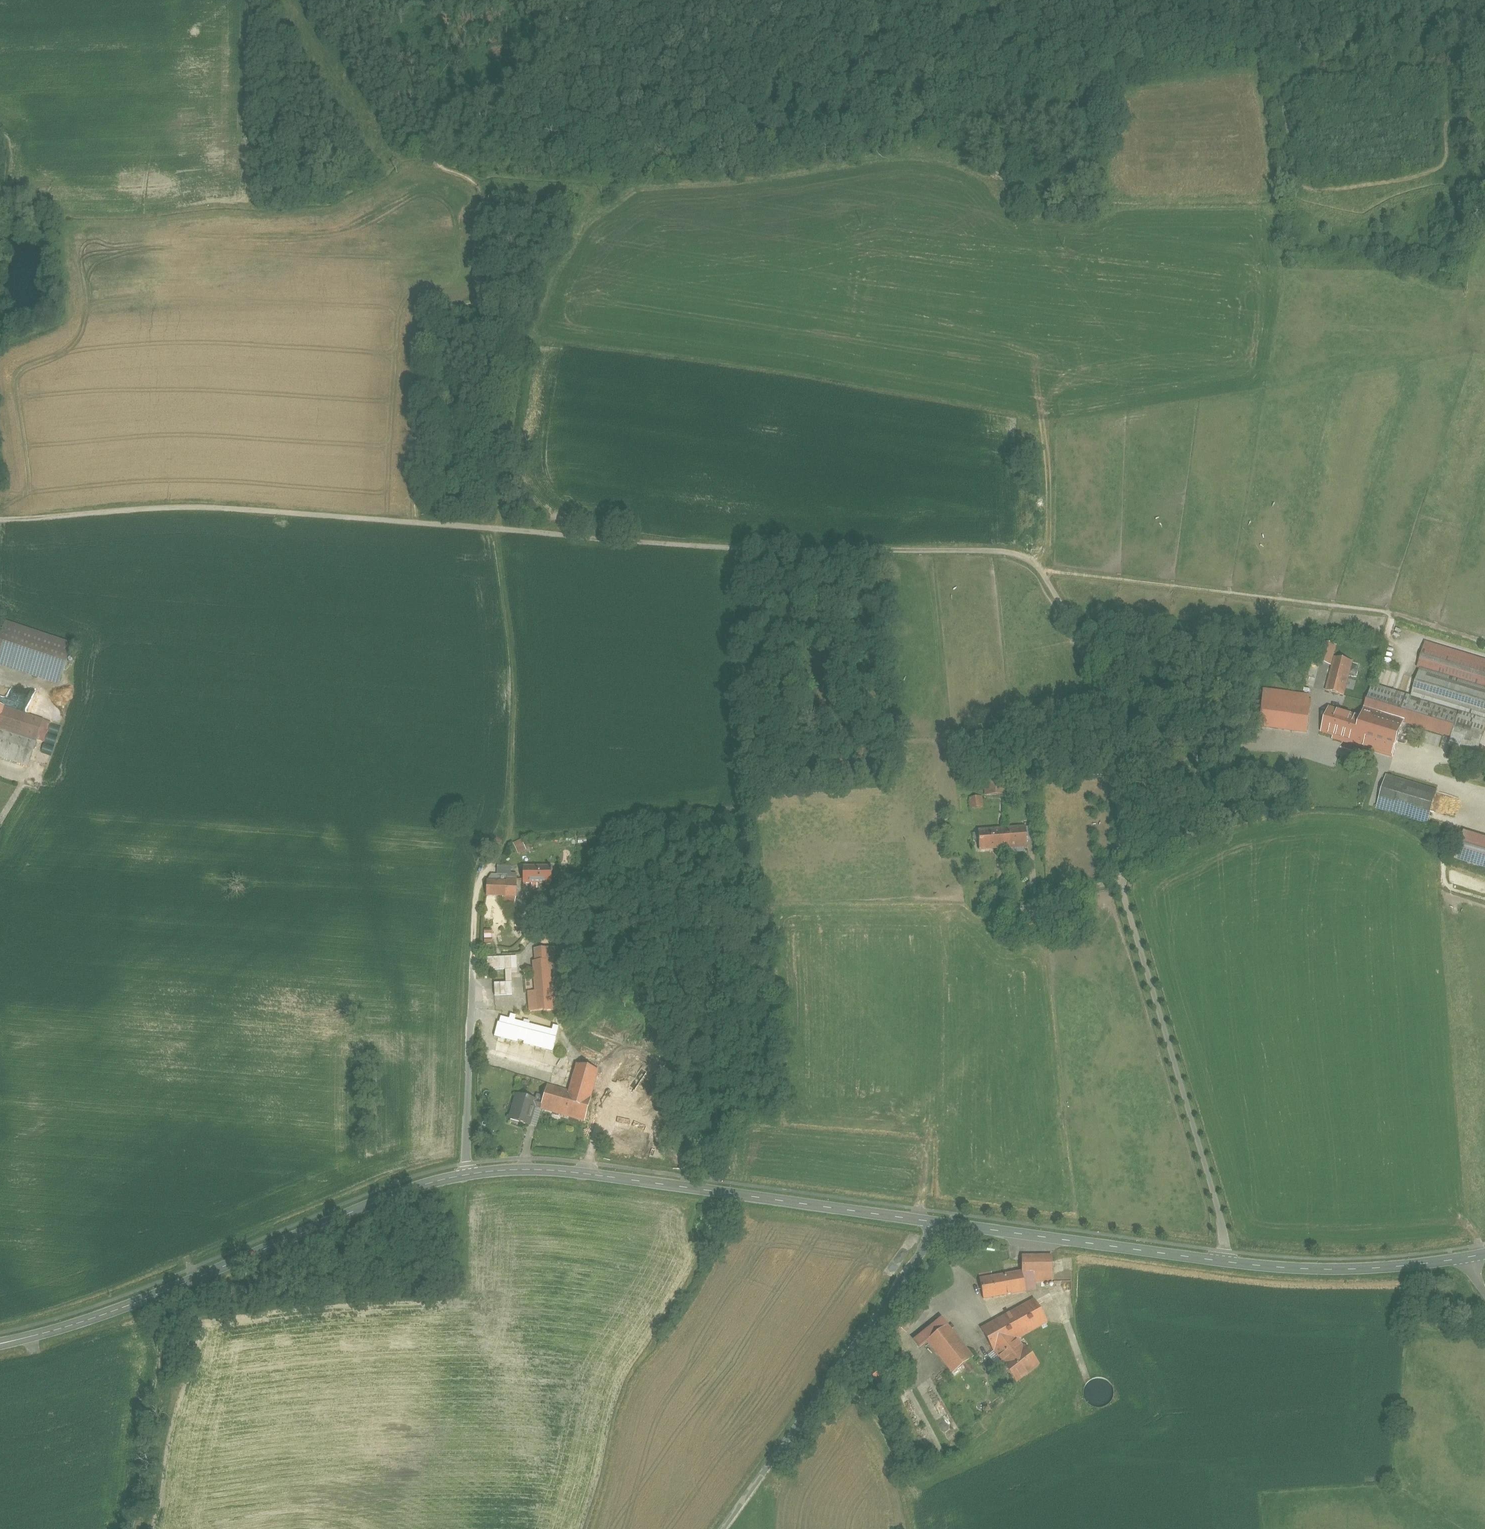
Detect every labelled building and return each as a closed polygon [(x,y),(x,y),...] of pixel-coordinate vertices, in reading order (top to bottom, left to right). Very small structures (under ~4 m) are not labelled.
[(4,626),(0,638),(0,674),(56,693),(71,649),(4,626)] [(1484,692),(1484,663),(1424,644),(1416,671),(1419,673),(1484,692)] [(1344,698),(1352,666),(1334,661),(1326,693),(1344,698)] [(1411,701),(1484,723),(1484,692),(1419,673),(1411,701)] [(1365,715),(1404,726),(1452,741),(1448,753),(1477,762),(1484,735),(1484,723),(1411,701),(1371,689),(1364,714),(1365,715)] [(1257,733),(1307,740),(1312,705),(1301,703),(1262,698),(1257,733)] [(18,717),(21,707),(0,700),(0,711),(18,717)] [(0,711),(0,762),(26,771),(35,745),(42,747),(49,727),(18,717),(0,711)] [(1354,751),(1362,723),(1328,713),(1320,741),(1354,751)] [(1354,751),(1393,763),(1404,726),(1365,715),(1362,723),(1354,751)] [(1438,791),(1388,775),(1377,810),(1428,826),(1438,791)] [(986,785),(986,797),(1003,796),(1003,784),(986,785)] [(969,798),(969,811),(982,810),(981,797),(969,798)] [(976,832),(978,854),(1025,850),(1023,828),(976,832)] [(1463,835),(1453,865),(1484,875),(1484,842),(1463,835)] [(511,850),(516,858),(525,853),(520,845),(511,850)] [(522,884),(521,889),(529,889),(529,894),(536,894),(536,889),(549,889),(550,865),(522,865),(522,884)] [(492,885),(485,885),(485,902),(501,902),(501,911),(514,911),(514,890),(515,884),(515,878),(505,878),(505,879),(492,879),(492,885)] [(531,952),(532,966),(530,966),(533,1017),(553,1015),(549,965),(547,965),(546,951),(531,952)] [(492,984),(492,996),(511,995),(511,969),(518,969),(518,957),(485,958),(486,971),(503,970),(504,983),(492,984)] [(499,1017),(493,1038),(551,1053),(557,1032),(499,1017)] [(591,1098),(548,1086),(541,1109),(584,1122),(591,1098)] [(534,1112),(538,1114),(542,1100),(535,1098),(533,1104),(513,1098),(505,1126),(528,1133),(534,1112)] [(1020,1259),(1020,1274),(1002,1277),(990,1279),(978,1282),(981,1303),(1023,1296),(1035,1294),(1034,1284),(1050,1284),(1050,1263),(1050,1260),(1048,1260),(1020,1259)] [(978,1282),(990,1279),(989,1274),(977,1276),(978,1282)] [(1022,1354),(1016,1345),(1046,1327),(1031,1302),(979,1333),(994,1358),(1002,1369),(1022,1354)] [(925,1346),(946,1330),(940,1323),(911,1346),(917,1353),(925,1346)] [(972,1362),(946,1330),(925,1346),(951,1379),(972,1362)] [(1001,1370),(1015,1389),(1038,1370),(1024,1352),(1022,1354),(1002,1369),(1001,1370)] [(1111,1387),(1107,1383),(1102,1380),(1096,1379),(1090,1381),(1088,1382),(1085,1385),(1082,1390),(1082,1396),(1083,1402),(1087,1407),(1092,1410),(1099,1410),(1105,1409),(1110,1405),(1113,1399),(1113,1393),(1111,1387)]
